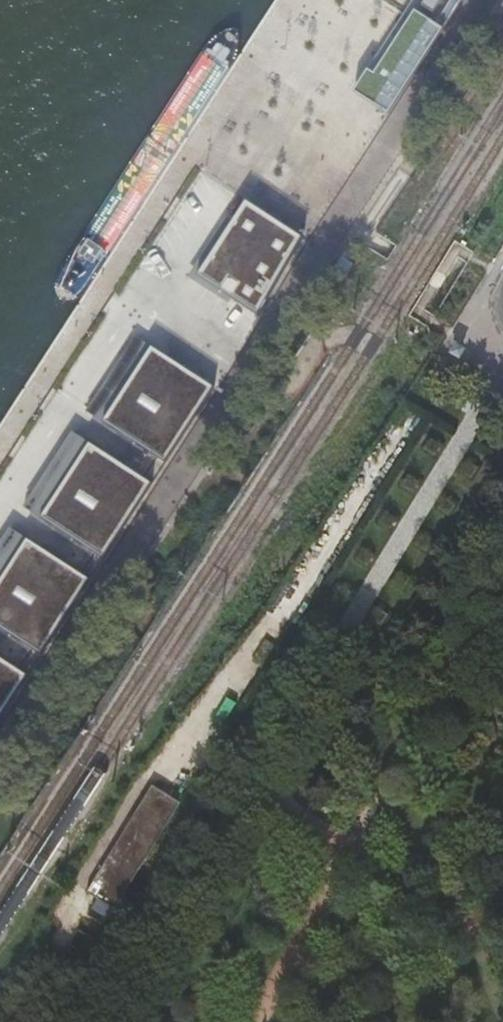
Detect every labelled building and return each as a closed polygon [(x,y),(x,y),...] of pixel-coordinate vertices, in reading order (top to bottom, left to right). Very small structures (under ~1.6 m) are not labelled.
[(495,20),(482,40),(496,49),(502,39),(502,25),(495,20)] [(257,313),(309,234),(247,194),(196,274),(257,313)] [(161,465),(212,385),(137,338),(87,417),(161,465)] [(150,482),(75,435),(28,509),(103,556),(150,482)] [(16,528),(0,553),(0,627),(41,653),(90,576),(16,528)] [(0,654),(0,717),(28,673),(0,654)] [(153,784),(88,891),(116,908),(182,801),(153,784)]
